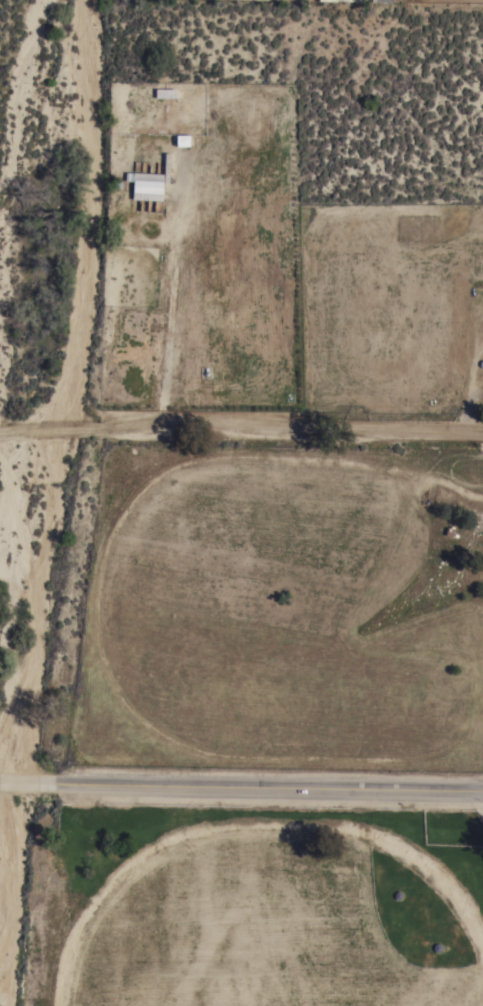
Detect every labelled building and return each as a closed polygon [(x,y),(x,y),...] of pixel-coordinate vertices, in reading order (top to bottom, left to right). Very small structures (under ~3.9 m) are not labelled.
[(176,89),(176,98),(156,98),(156,89),(176,89)] [(132,199),(133,181),(125,181),(126,172),(164,174),(162,201),(132,199)]
